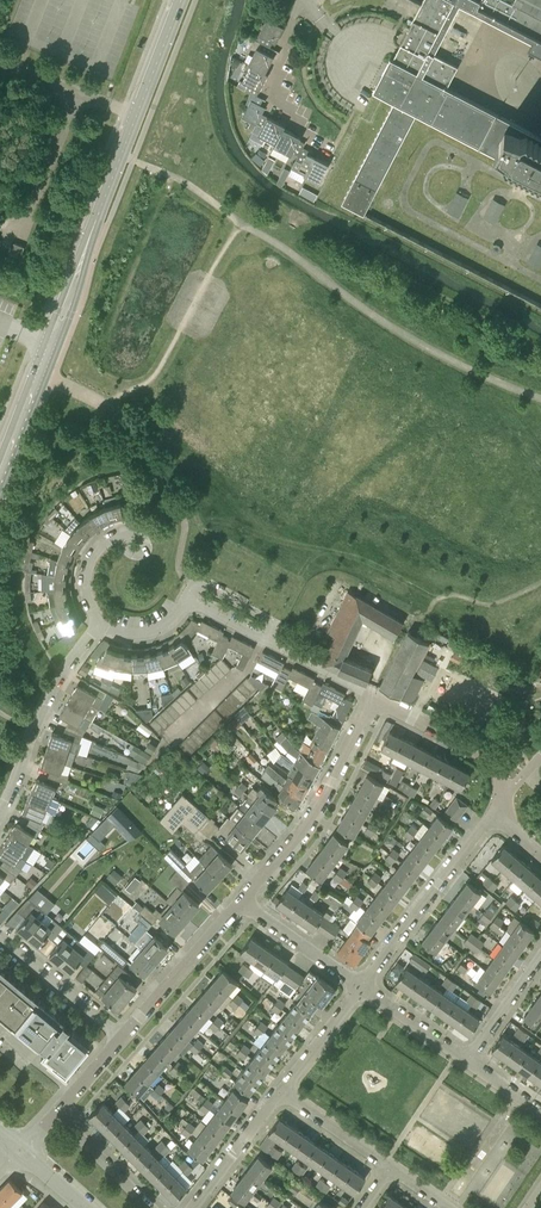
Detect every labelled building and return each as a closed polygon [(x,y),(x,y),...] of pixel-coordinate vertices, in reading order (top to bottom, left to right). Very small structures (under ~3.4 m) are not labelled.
[(392,59),(390,58),(373,91),(394,102),(342,201),(365,212),(415,115),(418,114),(540,178),(540,135),(436,82),(447,61),(434,54),(459,5),(531,42),(527,50),(540,56),(540,0),(423,0),(392,59)] [(269,48),(270,47),(272,42),(275,43),(284,26),(267,17),(258,34),(261,35),(258,41),(262,44),(269,48)] [(251,65),(265,72),(274,56),(271,55),(274,49),(270,47),(269,48),(262,44),(259,48),(257,47),(248,64),(251,65)] [(256,96),(257,95),(268,74),(265,72),(251,65),(242,81),(248,84),(244,90),(251,93),(256,96)] [(257,124),(262,114),(265,107),(260,104),(263,99),(257,95),(256,96),(251,93),(246,102),(248,104),(241,118),(256,125),(257,124)] [(275,143),(284,128),(285,125),(262,114),(257,124),(262,127),(258,134),(275,143)] [(298,155),(303,147),(305,143),(299,140),(301,137),(284,128),(275,143),(274,146),(291,155),(293,153),(298,155)] [(303,147),(298,155),(295,160),(301,163),(298,169),(305,172),(303,175),(319,183),(329,164),(311,154),(312,152),(303,147)] [(303,185),(300,192),(316,199),(319,192),(303,185)] [(447,210),(458,216),(468,198),(456,192),(447,210)] [(483,217),(494,223),(504,204),(493,198),(483,217)] [(10,253),(20,257),(24,247),(14,242),(10,253)] [(538,269),(540,264),(540,246),(537,244),(527,263),(538,269)] [(121,519),(124,519),(119,495),(103,500),(106,507),(105,507),(112,522),(115,521),(118,520),(121,519)] [(109,523),(112,522),(105,507),(101,508),(97,511),(93,513),(102,527),(105,525),(109,523)] [(49,515),(53,518),(59,511),(56,508),(49,515)] [(96,532),(102,527),(93,513),(85,519),(81,522),(92,535),(96,532)] [(44,522),(49,525),(53,518),(49,515),(44,522)] [(87,539),(92,535),(81,522),(76,517),(66,529),(71,534),(84,544),(87,539)] [(63,546),(78,554),(80,549),(84,544),(71,534),(66,540),(63,546)] [(57,560),(73,565),(75,560),(78,554),(63,546),(59,554),(57,560)] [(31,557),(32,552),(27,550),(25,561),(24,571),(26,571),(31,572),(33,561),(30,560),(31,557)] [(48,574),(71,577),(72,572),(73,565),(57,560),(51,558),(48,574)] [(48,590),(71,589),(71,584),(71,577),(48,574),(48,590)] [(50,607),(73,600),(72,595),(71,589),(48,590),(50,607)] [(336,636),(333,643),(323,663),(338,670),(367,682),(372,668),(346,657),(364,619),(395,636),(402,623),(349,591),(328,632),(336,636)] [(56,622),(77,612),(75,607),(73,600),(50,607),(56,622)] [(56,622),(65,636),(70,632),(84,622),(81,618),(77,612),(56,622)] [(219,641),(222,634),(224,631),(202,620),(200,625),(198,623),(198,622),(192,618),(184,628),(181,631),(177,634),(188,647),(193,643),(202,632),(219,641)] [(37,632),(41,629),(37,620),(33,623),(37,632)] [(41,640),(45,638),(41,629),(37,632),(41,640)] [(429,642),(408,631),(379,686),(400,697),(412,703),(424,680),(412,674),(429,642)] [(167,641),(179,662),(183,659),(192,653),(188,647),(177,634),(171,639),(167,641)] [(243,669),(249,657),(254,647),(232,636),(230,640),(228,639),(229,638),(222,634),(219,641),(212,653),(222,658),(229,646),(243,653),(237,665),(243,669)] [(175,664),(179,662),(167,641),(165,642),(156,645),(163,668),(175,664)] [(110,668),(115,670),(121,647),(114,644),(109,643),(103,657),(99,656),(96,666),(109,670),(110,668)] [(162,668),(163,668),(156,645),(154,646),(145,648),(147,671),(148,671),(162,668)] [(115,670),(131,672),(133,648),(128,648),(124,647),(121,647),(115,670)] [(131,672),(147,671),(145,648),(141,648),(133,648),(131,672)] [(282,689),(289,676),(291,670),(285,667),(284,668),(282,667),(284,662),(263,651),(258,661),(279,672),(272,684),(282,689)] [(226,674),(231,669),(221,659),(216,663),(226,674)] [(220,679),(226,674),(216,663),(211,668),(220,679)] [(319,692),(322,685),(315,682),(315,684),(312,682),(315,678),(293,667),(291,670),(289,676),(309,687),(302,699),(313,705),(314,701),(319,692)] [(200,679),(201,678),(206,673),(207,672),(204,668),(196,675),(199,678),(200,679)] [(215,683),(220,679),(211,668),(207,672),(206,673),(215,683)] [(210,688),(215,683),(206,673),(201,678),(210,688)] [(249,679),(258,688),(260,690),(266,684),(252,676),(249,679)] [(204,693),(210,688),(201,678),(200,679),(199,678),(195,683),(204,693)] [(253,693),(258,688),(249,679),(248,678),(243,683),(253,693)] [(100,686),(109,690),(112,685),(103,681),(100,686)] [(322,685),(319,692),(314,701),(322,705),(326,696),(338,702),(332,715),(343,720),(353,701),(346,698),(345,699),(343,698),(345,693),(323,682),(322,685)] [(81,698),(98,707),(107,692),(90,683),(87,689),(78,684),(71,695),(80,700),(81,698)] [(199,698),(204,693),(195,683),(190,688),(193,691),(199,698)] [(248,698),(253,693),(243,683),(238,688),(248,698)] [(109,690),(118,694),(120,689),(112,685),(109,690)] [(171,693),(174,697),(182,690),(178,687),(171,693)] [(243,703),(248,698),(238,688),(233,693),(243,703)] [(192,705),(197,700),(188,690),(182,695),(192,705)] [(164,700),(167,703),(174,697),(171,693),(164,700)] [(238,708),(243,703),(233,693),(228,698),(238,708)] [(74,711),(84,716),(92,720),(99,708),(98,707),(81,698),(80,700),(71,695),(66,704),(75,709),(74,711)] [(186,710),(192,705),(182,695),(177,700),(186,710)] [(233,713),(238,708),(228,698),(223,703),(233,713)] [(301,702),(301,703),(311,708),(313,705),(302,699),(301,702)] [(181,715),(186,710),(177,700),(172,704),(181,715)] [(311,708),(318,712),(322,705),(314,701),(313,705),(311,708)] [(228,718),(233,713),(223,703),(218,708),(228,718)] [(66,728),(83,735),(85,729),(78,726),(84,716),(74,711),(75,709),(66,704),(60,715),(69,720),(66,728)] [(176,719),(181,715),(172,704),(166,709),(176,719)] [(148,722),(154,717),(153,709),(137,710),(148,722)] [(171,724),(176,719),(166,709),(161,714),(171,724)] [(220,725),(225,720),(215,710),(210,715),(220,725)] [(312,738),(329,748),(340,727),(327,720),(312,711),(308,718),(319,725),(312,738)] [(165,729),(171,724),(161,714),(156,719),(165,729)] [(330,714),(327,720),(340,727),(343,720),(332,715),(330,714)] [(215,730),(220,725),(210,715),(205,720),(215,730)] [(160,734),(165,729),(156,719),(151,723),(160,734)] [(210,735),(215,730),(205,720),(200,725),(210,735)] [(205,740),(210,735),(200,725),(195,730),(205,740)] [(59,745),(69,749),(75,752),(79,753),(82,743),(80,742),(83,735),(66,728),(62,736),(52,732),(48,744),(57,748),(59,745)] [(200,745),(205,740),(195,730),(190,735),(200,745)] [(298,750),(302,742),(294,739),(296,737),(290,731),(285,736),(298,750)] [(381,748),(395,755),(403,738),(390,731),(381,748)] [(307,734),(302,742),(298,750),(320,765),(329,748),(312,738),(310,737),(307,734)] [(195,750),(200,745),(190,735),(185,740),(195,750)] [(287,751),(297,757),(294,761),(315,776),(320,765),(298,750),(286,738),(280,743),(287,751)] [(395,755),(408,762),(416,745),(403,738),(395,755)] [(190,755),(195,750),(185,740),(180,746),(190,755)] [(54,760),(64,763),(71,765),(75,752),(69,749),(59,745),(57,748),(48,744),(45,754),(55,758),(54,760)] [(408,762),(421,769),(430,752),(416,745),(408,762)] [(252,764),(257,759),(250,752),(246,756),(252,764)] [(309,785),(315,776),(294,761),(282,752),(277,759),(282,763),(283,762),(290,768),(288,773),(289,773),(309,785)] [(421,769),(435,775),(443,759),(430,752),(421,769)] [(55,758),(45,754),(40,766),(50,770),(48,777),(66,783),(69,775),(61,773),(64,763),(54,760),(55,758)] [(435,775),(448,782),(456,766),(443,759),(435,775)] [(303,797),(309,785),(289,773),(286,778),(277,771),(268,763),(265,761),(262,765),(267,770),(275,779),(289,789),(290,790),(303,797)] [(456,766),(448,782),(461,789),(470,773),(456,766)] [(120,781),(131,785),(141,773),(136,772),(124,768),(120,781)] [(376,776),(382,779),(386,771),(381,768),(376,776)] [(296,808),(303,797),(290,790),(289,789),(275,779),(267,770),(262,776),(280,791),(278,794),(296,808)] [(382,779),(387,782),(392,774),(386,771),(382,779)] [(360,788),(377,797),(384,784),(368,775),(360,788)] [(42,793),(52,797),(56,788),(36,779),(31,791),(41,795),(42,793)] [(238,786),(244,790),(247,786),(242,782),(238,786)] [(403,791),(408,794),(413,786),(407,783),(403,791)] [(210,790),(215,795),(220,789),(214,785),(210,790)] [(251,797),(271,814),(277,806),(273,803),(277,798),(261,785),(257,789),(253,786),(247,793),(251,797)] [(244,790),(238,786),(234,791),(240,795),(244,790)] [(408,794),(414,797),(418,789),(413,786),(408,794)] [(353,801),(369,810),(377,797),(360,788),(353,801)] [(36,806),(46,811),(53,814),(59,801),(52,797),(42,793),(41,795),(31,791),(27,800),(37,804),(36,806)] [(187,816),(193,821),(200,827),(209,817),(196,806),(193,803),(183,794),(160,820),(172,832),(182,822),(187,816)] [(382,800),(390,805),(393,799),(385,795),(382,800)] [(468,805),(456,796),(451,802),(463,811),(468,805)] [(262,824),(271,814),(251,797),(242,808),(262,824)] [(430,804),(435,809),(441,802),(440,801),(435,797),(430,804)] [(42,821),(46,811),(36,806),(37,804),(27,800),(22,812),(42,821)] [(379,806),(387,810),(390,805),(382,800),(379,806)] [(345,814),(362,823),(369,810),(353,801),(345,814)] [(459,817),(463,811),(451,802),(447,808),(459,817)] [(422,810),(429,816),(433,810),(426,805),(422,810)] [(252,836),(262,824),(242,808),(241,809),(239,807),(230,817),(252,836)] [(454,823),(459,817),(447,808),(443,814),(454,823)] [(336,830),(349,838),(351,835),(354,837),(362,823),(345,814),(338,827),(336,830)] [(428,827),(444,838),(453,826),(438,814),(428,827)] [(86,822),(94,828),(101,820),(98,818),(92,815),(86,822)] [(116,824),(107,815),(91,832),(100,840),(116,824)] [(116,824),(130,839),(139,830),(125,815),(116,824)] [(193,821),(187,816),(182,822),(193,831),(195,833),(200,827),(193,821)] [(228,816),(219,826),(217,829),(226,836),(242,849),(252,836),(230,817),(230,818),(228,816)] [(368,826),(375,831),(377,827),(378,825),(371,821),(368,826)] [(19,837),(28,843),(34,835),(36,836),(40,830),(28,822),(24,828),(16,823),(9,834),(18,839),(19,837)] [(407,829),(414,835),(418,830),(411,824),(407,829)] [(364,832),(372,836),(375,831),(368,826),(364,832)] [(435,850),(444,838),(428,827),(419,839),(435,850)] [(411,840),(414,835),(407,829),(403,835),(411,840)] [(325,845),(340,856),(350,844),(347,842),(349,838),(336,830),(335,833),(334,833),(325,845)] [(11,850),(27,860),(35,848),(28,843),(19,837),(18,839),(9,834),(4,842),(12,848),(11,850)] [(425,862),(435,850),(419,839),(410,851),(425,862)] [(16,876),(22,868),(27,860),(11,850),(12,848),(4,842),(0,848),(0,855),(5,859),(1,864),(16,876)] [(200,860),(220,878),(232,865),(212,845),(199,859),(200,860)] [(331,868),(340,856),(325,845),(316,857),(331,868)] [(491,859),(503,869),(515,855),(504,845),(491,859)] [(389,853),(396,858),(400,854),(393,848),(389,853)] [(417,874),(425,862),(410,851),(401,862),(417,874)] [(392,863),(396,858),(389,853),(385,858),(392,863)] [(503,869),(514,879),(526,865),(515,855),(503,869)] [(331,868),(316,857),(307,869),(322,880),(331,868)] [(208,891),(220,878),(200,860),(190,871),(184,865),(178,871),(188,881),(194,876),(195,877),(194,879),(208,891)] [(407,886),(417,874),(401,862),(392,874),(407,886)] [(16,876),(1,864),(0,865),(0,883),(5,877),(11,882),(16,876)] [(514,879),(526,889),(538,875),(526,865),(514,879)] [(350,881),(353,877),(347,872),(340,867),(337,871),(344,876),(350,881)] [(109,877),(118,882),(124,873),(114,868),(109,877)] [(171,905),(187,918),(199,905),(182,890),(189,882),(188,881),(178,871),(177,870),(169,879),(178,886),(166,900),(169,903),(171,905)] [(340,882),(344,876),(337,871),(333,877),(340,882)] [(477,878),(483,883),(488,877),(482,871),(477,878)] [(371,876),(378,882),(382,877),(375,872),(371,876)] [(399,897),(407,886),(392,874),(383,886),(399,897)] [(537,899),(540,894),(540,878),(538,875),(526,889),(537,899)] [(375,887),(378,882),(371,876),(367,881),(375,887)] [(489,876),(488,877),(483,883),(488,887),(494,881),(489,876)] [(125,888),(130,892),(139,881),(135,877),(125,888)] [(298,888),(304,892),(309,885),(303,881),(298,888)] [(459,893),(473,904),(482,892),(468,881),(459,893)] [(488,887),(493,891),(498,885),(494,881),(488,887)] [(389,910),(399,897),(383,886),(374,898),(389,910)] [(276,904),(289,913),(299,898),(287,889),(276,904)] [(311,896),(316,900),(321,893),(315,889),(311,896)] [(148,929),(153,923),(132,905),(118,893),(114,898),(129,910),(127,912),(148,929)] [(464,916),(473,904),(459,893),(450,905),(464,916)] [(353,900),(360,905),(364,900),(357,895),(353,900)] [(20,901),(14,896),(0,911),(0,923),(20,901)] [(506,902),(510,907),(516,900),(511,896),(506,902)] [(302,922),(312,907),(301,899),(299,898),(289,913),(302,922)] [(365,910),(380,921),(389,910),(374,898),(365,910)] [(46,912),(31,900),(20,912),(26,917),(17,928),(22,932),(20,933),(25,937),(27,936),(29,937),(43,920),(41,919),(46,912)] [(356,910),(360,905),(353,900),(349,905),(356,910)] [(510,907),(515,911),(521,904),(516,900),(510,907)] [(153,912),(145,905),(143,907),(136,901),(132,905),(153,923),(158,917),(158,916),(153,912)] [(187,918),(171,905),(160,918),(175,932),(187,918)] [(455,928),(464,916),(450,905),(440,917),(455,928)] [(313,930),(314,928),(323,916),(324,915),(312,907),(302,922),(313,930)] [(484,913),(491,918),(495,913),(487,908),(484,913)] [(356,922),(357,923),(371,933),(380,921),(365,910),(356,922)] [(487,923),(491,918),(484,913),(480,918),(487,923)] [(314,928),(320,932),(329,920),(323,916),(314,928)] [(494,920),(501,925),(504,921),(497,916),(494,920)] [(431,929),(445,940),(455,928),(440,917),(431,929)] [(47,935),(53,940),(63,927),(53,918),(48,925),(43,920),(29,937),(30,939),(29,940),(32,943),(34,941),(38,945),(47,935)] [(537,927),(540,923),(533,918),(530,922),(537,927)] [(320,932),(326,936),(334,924),(329,920),(320,932)] [(498,928),(501,925),(494,920),(489,925),(496,931),(498,928)] [(511,932),(526,943),(535,931),(520,920),(511,932)] [(345,940),(362,953),(371,941),(367,938),(371,933),(357,923),(349,933),(342,927),(341,928),(337,933),(346,939),(345,940)] [(326,936),(332,940),(337,933),(341,928),(334,924),(326,936)] [(58,964),(59,963),(73,946),(68,941),(73,935),(63,927),(53,940),(58,944),(50,955),(54,958),(53,960),(58,964)] [(445,940),(431,929),(422,941),(436,952),(445,940)] [(474,943),(478,937),(471,932),(467,937),(474,943)] [(517,955),(526,943),(511,932),(503,945),(517,955)] [(355,963),(362,953),(345,940),(346,939),(337,933),(332,940),(329,944),(337,950),(355,963)] [(142,948),(156,961),(168,948),(153,935),(142,948)] [(240,952),(253,961),(263,945),(251,937),(240,952)] [(470,948),(474,943),(467,937),(463,943),(470,948)] [(474,943),(481,948),(485,943),(478,937),(474,943)] [(73,946),(59,963),(61,964),(60,966),(65,970),(66,968),(71,972),(79,962),(85,966),(87,965),(96,954),(79,940),(74,946),(73,946)] [(123,966),(128,960),(117,951),(103,940),(98,945),(123,966)] [(474,943),(470,948),(477,953),(481,948),(474,943)] [(253,961),(265,970),(276,954),(263,945),(253,961)] [(508,967),(517,955),(503,945),(494,957),(508,967)] [(156,961),(142,948),(131,961),(145,974),(156,961)] [(115,962),(104,952),(100,957),(111,966),(115,962)] [(420,967),(425,961),(414,953),(410,959),(412,961),(420,967)] [(265,970),(277,978),(279,977),(287,965),(288,963),(288,962),(276,954),(265,970)] [(485,970),(499,980),(508,967),(494,957),(485,970)] [(395,982),(408,991),(418,976),(423,969),(420,967),(412,961),(407,968),(406,967),(395,982)] [(420,967),(423,969),(427,971),(430,966),(431,965),(425,961),(420,967)] [(464,973),(468,968),(461,962),(457,968),(464,973)] [(244,974),(249,967),(244,963),(239,970),(244,974)] [(110,986),(127,1000),(128,999),(130,1000),(134,995),(132,994),(136,989),(126,980),(131,974),(118,964),(110,974),(116,979),(110,986)] [(47,1047),(42,1053),(67,1074),(90,1046),(68,1028),(71,1025),(71,1024),(65,1019),(0,965),(0,1012),(39,1044),(42,1042),(47,1047)] [(87,965),(85,966),(76,977),(82,982),(93,970),(87,965)] [(279,977),(284,981),(293,969),(287,965),(279,977)] [(249,977),(254,970),(249,967),(244,974),(249,977)] [(499,980),(485,970),(483,968),(475,980),(476,981),(491,992),(499,980)] [(298,972),(293,969),(284,981),(290,985),(298,972)] [(214,981),(228,994),(238,982),(223,970),(214,981)] [(335,989),(309,970),(296,989),(297,990),(297,989),(299,991),(293,998),(296,1001),(311,1012),(319,1002),(323,1004),(335,989)] [(293,986),(296,989),(304,976),(298,972),(290,985),(293,986)] [(408,991),(420,999),(431,984),(418,976),(408,991)] [(442,983),(447,987),(452,980),(447,976),(442,983)] [(279,977),(277,978),(274,984),(273,984),(279,988),(284,981),(279,977)] [(447,987),(453,991),(458,984),(452,980),(447,987)] [(218,1005),(228,994),(214,981),(204,992),(218,1005)] [(420,999),(432,1008),(443,993),(431,984),(420,999)] [(128,1002),(127,1000),(110,986),(105,992),(99,987),(96,991),(119,1010),(123,1005),(124,1007),(128,1002)] [(208,1016),(218,1005),(204,992),(194,1004),(208,1016)] [(233,998),(239,1004),(243,999),(237,993),(233,998)] [(432,1008),(445,1017),(455,1001),(443,993),(432,1008)] [(466,1000),(471,1004),(476,997),(471,993),(466,1000)] [(540,1011),(540,993),(533,1005),(540,1011)] [(471,1004),(476,1007),(481,1000),(476,997),(471,1004)] [(235,1009),(239,1004),(233,998),(228,1003),(235,1009)] [(275,1003),(282,1008),(286,1003),(279,998),(275,1003)] [(302,1024),(311,1012),(296,1001),(287,1012),(302,1024)] [(445,1017),(457,1025),(468,1010),(455,1001),(445,1017)] [(278,1013),(282,1008),(275,1003),(271,1008),(278,1013)] [(198,1027),(208,1016),(194,1004),(184,1015),(198,1027)] [(533,1005),(524,1017),(538,1027),(540,1024),(540,1011),(533,1005)] [(468,1010),(457,1025),(469,1034),(480,1019),(468,1010)] [(293,1036),(302,1024),(287,1012),(278,1024),(293,1036)] [(189,1039),(198,1027),(184,1015),(174,1026),(189,1039)] [(220,1026),(224,1021),(217,1016),(213,1020),(220,1026)] [(216,1031),(220,1026),(213,1020),(209,1025),(216,1031)] [(257,1026),(264,1031),(268,1026),(261,1021),(257,1026)] [(285,1047),(293,1036),(278,1024),(270,1035),(285,1047)] [(179,1050),(189,1039),(174,1026),(164,1038),(179,1050)] [(261,1036),(264,1031),(257,1026),(254,1031),(261,1036)] [(514,1034),(519,1037),(524,1030),(519,1027),(514,1034)] [(519,1037),(524,1041),(529,1034),(524,1030),(519,1037)] [(492,1049),(504,1058),(515,1043),(502,1034),(492,1049)] [(276,1059),(285,1047),(270,1035),(261,1047),(276,1059)] [(169,1061),(179,1050),(164,1038),(155,1049),(169,1061)] [(194,1043),(200,1049),(204,1044),(198,1038),(194,1043)] [(200,1049),(194,1043),(189,1048),(193,1051),(196,1054),(200,1049)] [(240,1048),(247,1054),(251,1049),(244,1043),(240,1048)] [(504,1058),(516,1067),(527,1052),(515,1043),(504,1058)] [(267,1070),(276,1059),(261,1047),(252,1058),(267,1070)] [(244,1059),(247,1054),(240,1048),(236,1053),(244,1059)] [(159,1073),(169,1061),(155,1049),(145,1060),(159,1073)] [(516,1067),(529,1075),(539,1060),(527,1052),(516,1067)] [(243,1069),(258,1081),(267,1070),(252,1058),(243,1069)] [(135,1072),(149,1084),(159,1073),(145,1060),(135,1072)] [(540,1084),(540,1061),(539,1060),(529,1075),(540,1084)] [(174,1065),(180,1071),(185,1066),(178,1061),(174,1065)] [(176,1076),(180,1071),(174,1065),(170,1070),(176,1076)] [(222,1072),(229,1077),(233,1072),(226,1066),(222,1072)] [(234,1088),(246,1097),(250,1092),(258,1081),(243,1069),(234,1081),(237,1083),(234,1088)] [(139,1095),(149,1084),(135,1072),(125,1083),(139,1095)] [(154,1088),(161,1094),(165,1089),(159,1083),(154,1088)] [(157,1099),(161,1094),(154,1088),(150,1093),(157,1099)] [(224,1100),(239,1111),(249,1099),(246,1097),(234,1088),(233,1088),(224,1100)] [(120,1107),(127,1101),(122,1097),(116,1102),(120,1107)] [(203,1103),(210,1108),(214,1103),(207,1098),(203,1103)] [(230,1123),(239,1111),(224,1100),(215,1112),(230,1123)] [(127,1101),(120,1107),(125,1111),(131,1105),(127,1101)] [(89,1115),(100,1126),(113,1113),(103,1102),(89,1115)] [(206,1113),(210,1108),(203,1103),(199,1108),(206,1113)] [(221,1136),(230,1123),(215,1112),(206,1124),(221,1136)] [(100,1126),(111,1137),(124,1124),(113,1113),(100,1126)] [(139,1129),(146,1123),(141,1118),(135,1125),(139,1129)] [(277,1139),(281,1141),(291,1126),(279,1118),(269,1133),(260,1146),(268,1152),(273,1145),(277,1139)] [(185,1126),(192,1131),(196,1126),(189,1121),(185,1126)] [(146,1123),(139,1129),(144,1134),(150,1127),(146,1123)] [(111,1137),(121,1147),(134,1134),(124,1124),(111,1137)] [(197,1135),(212,1147),(221,1136),(206,1124),(197,1135)] [(188,1137),(192,1131),(185,1126),(181,1131),(188,1137)] [(281,1141),(293,1150),(304,1135),(291,1126),(281,1141)] [(121,1147),(132,1158),(145,1145),(134,1134),(121,1147)] [(212,1147),(197,1135),(187,1148),(203,1159),(212,1147)] [(293,1150),(305,1158),(316,1143),(304,1135),(293,1150)] [(161,1150),(167,1144),(162,1140),(156,1146),(157,1147),(161,1150)] [(305,1158),(318,1167),(328,1152),(316,1143),(305,1158)] [(167,1144),(161,1150),(165,1155),(171,1149),(167,1144)] [(132,1158),(142,1169),(156,1155),(145,1145),(132,1158)] [(273,1145),(268,1152),(273,1155),(278,1148),(273,1145)] [(278,1148),(273,1155),(277,1158),(282,1151),(278,1148)] [(318,1167),(330,1176),(341,1160),(328,1152),(318,1167)] [(142,1169),(153,1179),(166,1166),(156,1155),(142,1169)] [(250,1167),(264,1178),(273,1166),(259,1155),(250,1167)] [(183,1170),(189,1164),(185,1159),(179,1165),(183,1170)] [(330,1176),(342,1184),(353,1169),(341,1160),(330,1176)] [(297,1171),(302,1164),(296,1161),(291,1168),(297,1171)] [(189,1164),(183,1170),(187,1174),(193,1168),(189,1164)] [(297,1171),(302,1175),(307,1168),(302,1164),(297,1171)] [(153,1179),(164,1190),(177,1177),(166,1166),(153,1179)] [(255,1190),(264,1178),(250,1167),(240,1179),(255,1190)] [(353,1169),(342,1184),(355,1193),(365,1178),(353,1169)] [(177,1177),(164,1190),(174,1200),(187,1187),(177,1177)] [(316,1185),(321,1189),(326,1181),(321,1177),(316,1185)] [(12,1202),(17,1198),(23,1191),(10,1179),(0,1189),(0,1190),(12,1202)] [(255,1190),(240,1179),(231,1191),(245,1202),(255,1190)] [(286,1187),(291,1190),(296,1183),(292,1179),(286,1187)] [(321,1189),(326,1192),(331,1185),(326,1181),(321,1189)] [(291,1190),(296,1194),(300,1186),(296,1183),(291,1190)] [(12,1202),(0,1190),(0,1207),(6,1207),(12,1202)] [(401,1202),(388,1194),(378,1207),(397,1207),(401,1202)] [(235,1206),(239,1202),(232,1196),(229,1201),(235,1206)] [(270,1201),(277,1206),(280,1201),(274,1196),(270,1201)] [(346,1205),(349,1201),(342,1196),(339,1200),(346,1205)]
